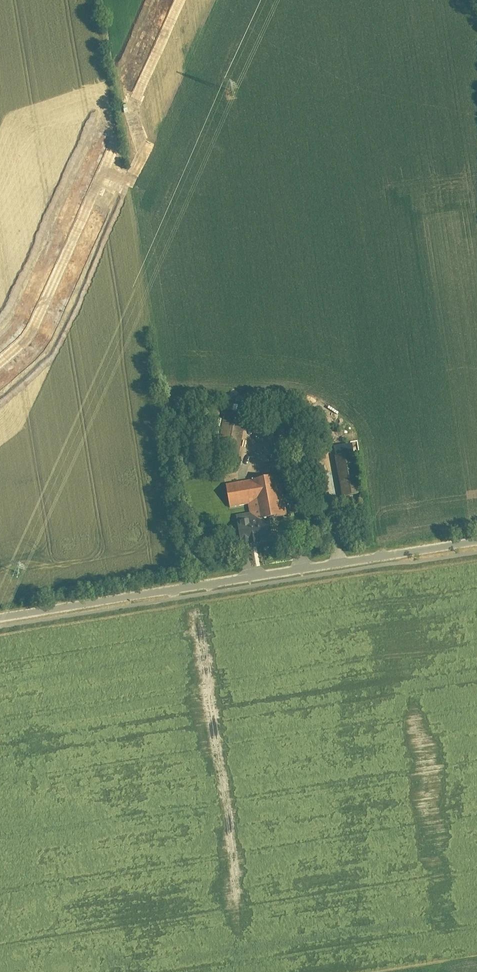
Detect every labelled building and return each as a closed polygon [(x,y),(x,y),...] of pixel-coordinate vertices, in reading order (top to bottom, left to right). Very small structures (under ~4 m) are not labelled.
[(221,407),(212,448),(238,454),(247,412),(221,407)] [(340,455),(345,495),(359,493),(354,453),(340,455)] [(225,485),(228,506),(249,502),(252,518),(237,520),(242,547),(276,541),(273,519),(287,517),(280,475),(225,485)]
